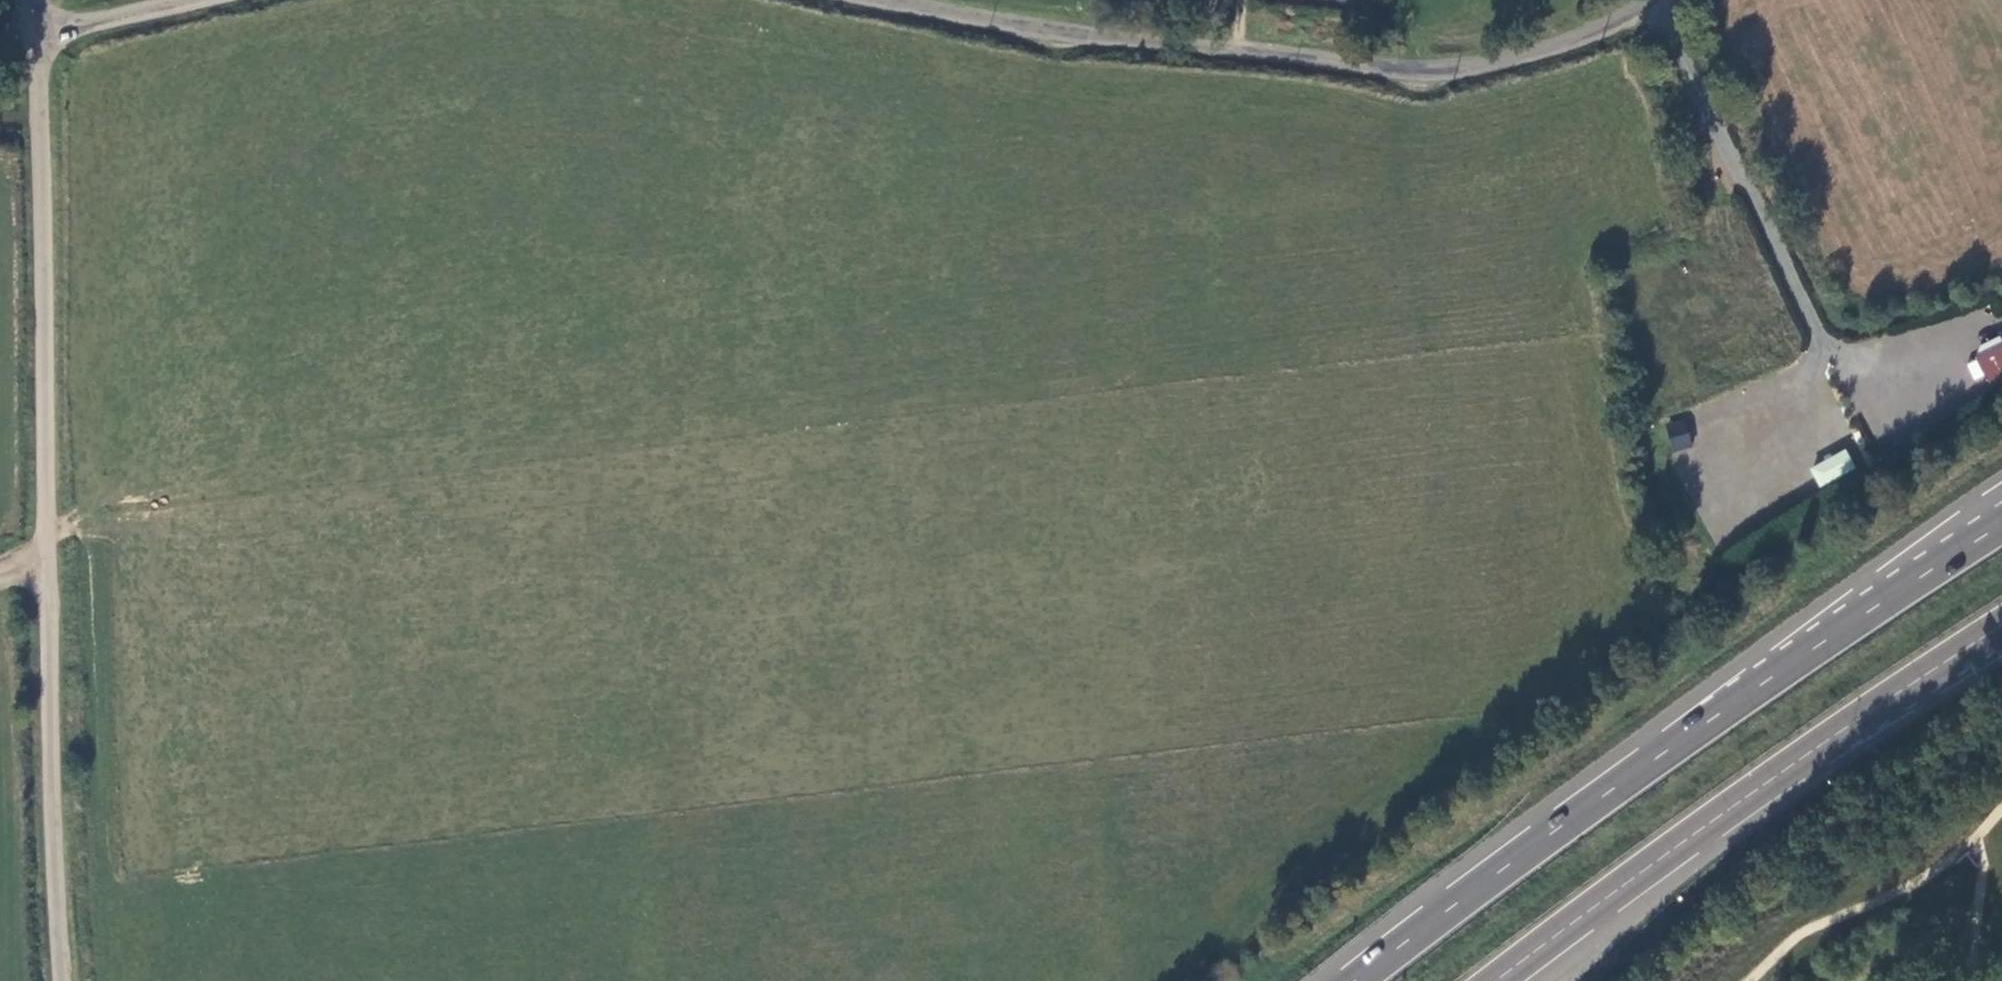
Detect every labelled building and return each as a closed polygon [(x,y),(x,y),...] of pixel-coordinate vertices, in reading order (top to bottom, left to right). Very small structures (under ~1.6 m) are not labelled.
[(1968,357),(1986,387),(2001,378),(2001,342),(1999,338),(1968,357)] [(1818,487),(1856,468),(1846,448),(1808,467),(1818,487)]
